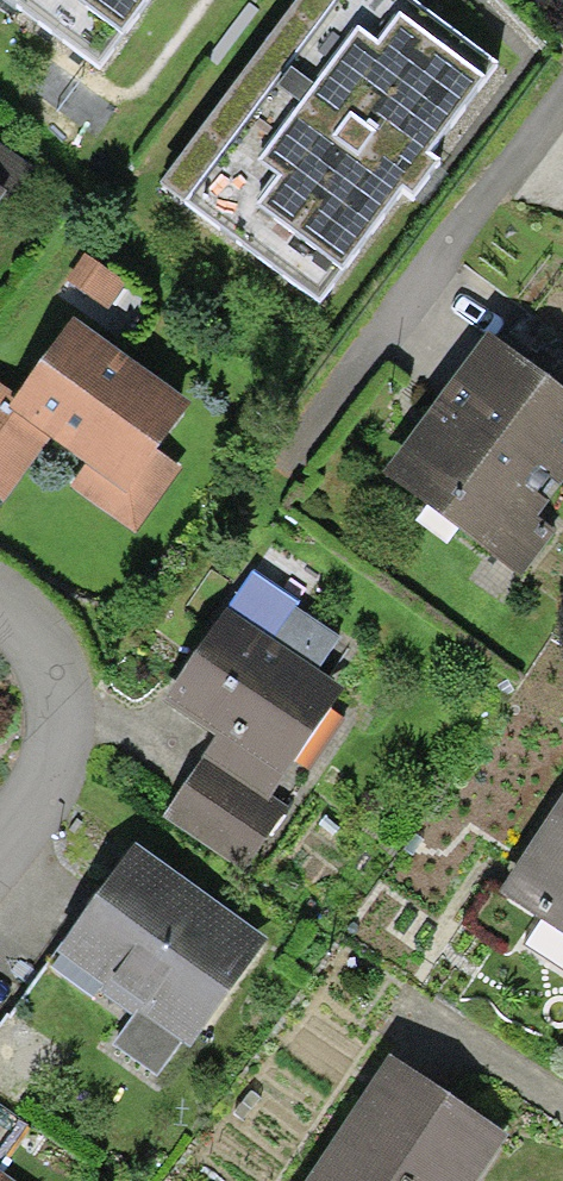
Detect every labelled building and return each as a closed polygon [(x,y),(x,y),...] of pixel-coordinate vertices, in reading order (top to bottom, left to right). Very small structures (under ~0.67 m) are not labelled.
[(100,79),(159,0),(0,0),(0,5),(100,79)] [(409,0),(301,0),(159,194),(320,310),(401,199),(414,209),(443,169),(429,159),(498,65),(409,0)] [(19,167),(0,155),(0,194),(19,167)] [(41,307),(66,326),(8,403),(0,397),(0,505),(43,448),(74,471),(60,490),(129,541),(178,476),(156,459),(188,416),(107,355),(142,308),(77,260),(41,307)] [(487,343),(379,478),(520,591),(562,537),(562,528),(540,510),(562,481),(562,404),(487,343)] [(210,746),(157,822),(238,879),(281,818),(258,801),(335,692),(267,645),(292,610),(243,575),(152,705),(210,746)] [(500,900),(538,924),(524,947),(562,971),(562,799),(500,900)] [(268,955),(127,853),(42,968),(123,1027),(100,1058),(144,1090),(173,1050),(189,1062),(268,955)] [(387,1060),(306,1180),(483,1180),(509,1143),(387,1060)]
